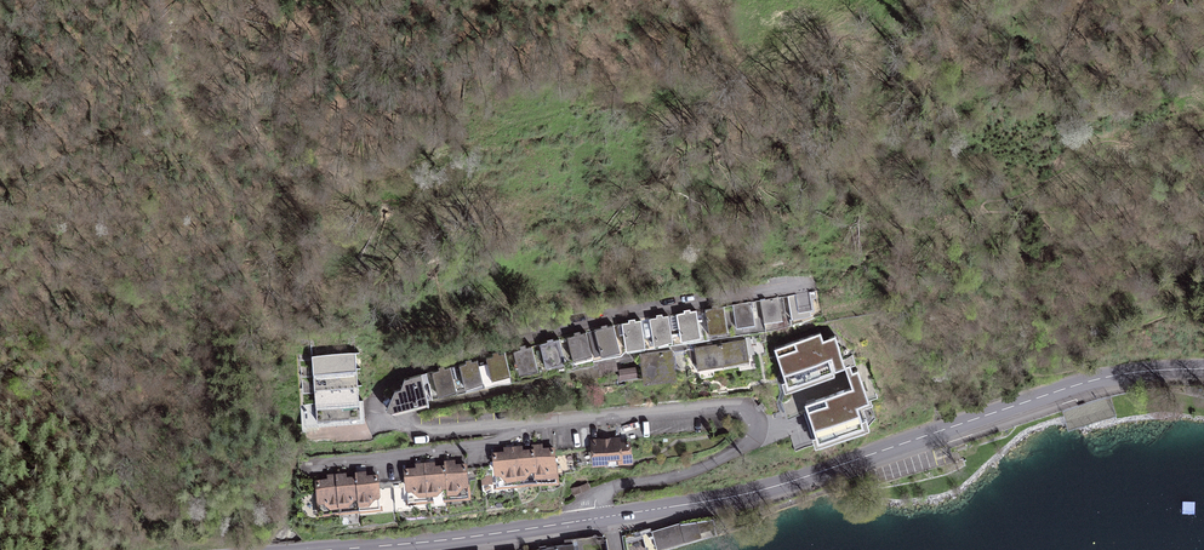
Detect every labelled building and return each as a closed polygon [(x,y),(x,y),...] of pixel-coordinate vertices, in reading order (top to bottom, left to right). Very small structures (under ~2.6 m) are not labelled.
[(807,293),(788,296),(791,315),(810,312),(807,293)] [(779,298),(760,301),(763,320),(782,316),(779,298)] [(751,302),(732,305),(736,325),(754,321),(751,302)] [(724,306),(705,309),(709,333),(728,330),(724,306)] [(677,314),(673,315),(676,336),(680,335),(681,338),(700,335),(696,310),(677,314)] [(673,315),(649,319),(653,339),(649,340),(650,345),(655,344),(654,341),(672,338),(672,336),(676,336),(673,315)] [(641,320),(617,324),(619,333),(623,332),(626,346),(644,343),(641,320)] [(613,325),(588,331),(594,358),(603,355),(602,352),(618,348),(619,351),(620,351),(613,325)] [(804,374),(805,378),(833,368),(827,350),(829,350),(835,367),(844,363),(845,366),(850,365),(847,356),(843,357),(835,335),(829,337),(830,340),(824,342),(820,331),(785,344),(787,350),(777,354),(786,380),(804,374)] [(586,332),(567,337),(573,360),(574,360),(575,364),(593,359),(586,332)] [(559,339),(540,344),(545,364),(564,359),(559,339)] [(750,339),(720,344),(723,364),(749,359),(748,354),(752,354),(750,339)] [(698,368),(723,364),(720,344),(695,348),(695,349),(691,349),(692,359),(694,362),(697,362),(698,368)] [(531,346),(513,351),(518,370),(537,365),(531,346)] [(671,351),(641,355),(644,378),(674,374),(671,351)] [(356,361),(355,352),(312,355),(313,365),(356,361)] [(504,353),(486,358),(491,377),(509,373),(504,353)] [(477,360),(459,365),(464,384),(482,379),(477,360)] [(357,374),(356,361),(313,365),(313,372),(317,371),(317,377),(357,374)] [(616,361),(598,364),(600,374),(618,370),(616,361)] [(450,367),(432,372),(437,391),(455,386),(450,367)] [(630,377),(629,368),(620,369),(621,378),(630,377)] [(818,406),(807,410),(817,436),(834,429),(836,434),(864,424),(857,405),(869,401),(858,370),(851,372),(853,377),(850,379),(856,395),(854,396),(851,387),(815,400),(818,406)] [(358,390),(357,374),(317,377),(318,384),(314,384),(314,388),(318,388),(319,393),(358,390)] [(395,413),(428,403),(421,374),(405,378),(401,388),(395,390),(386,409),(395,413)] [(359,401),(358,390),(319,393),(319,400),(315,400),(316,404),(359,401)] [(359,402),(359,401),(316,404),(316,411),(364,408),(363,401),(359,402)] [(364,417),(364,408),(316,411),(317,420),(364,417)] [(598,462),(603,462),(603,461),(619,460),(619,461),(630,461),(629,442),(619,443),(619,439),(593,441),(594,462),(598,461),(598,462)] [(533,446),(534,450),(536,479),(545,478),(546,482),(554,481),(556,478),(554,448),(542,449),(542,445),(533,446)] [(536,483),(536,479),(534,450),(522,451),(522,447),(513,448),(516,481),(526,480),(526,484),(536,483)] [(507,482),(516,481),(513,448),(505,449),(505,453),(493,454),(496,483),(499,486),(507,485),(507,482)] [(445,462),(445,466),(448,495),(457,494),(458,498),(466,497),(468,494),(466,465),(454,466),(453,462),(445,462)] [(448,499),(448,495),(445,466),(434,467),(434,463),(425,464),(428,497),(437,496),(438,500),(448,499)] [(419,498),(428,497),(425,464),(417,465),(417,469),(405,470),(408,499),(411,502),(419,501),(419,498)] [(357,473),(357,478),(359,506),(369,506),(369,509),(377,509),(380,506),(377,476),(365,477),(365,473),(357,473)] [(360,510),(359,506),(357,478),(346,479),(345,474),(337,475),(340,508),(349,507),(349,511),(360,510)] [(330,509),(340,508),(337,475),(328,476),(328,480),(317,481),(319,511),(322,513),(330,513),(330,509)] [(649,549),(653,549),(716,531),(713,519),(681,523),(680,522),(652,531),(650,528),(642,530),(649,549)] [(609,538),(611,549),(623,549),(620,536),(609,538)]
